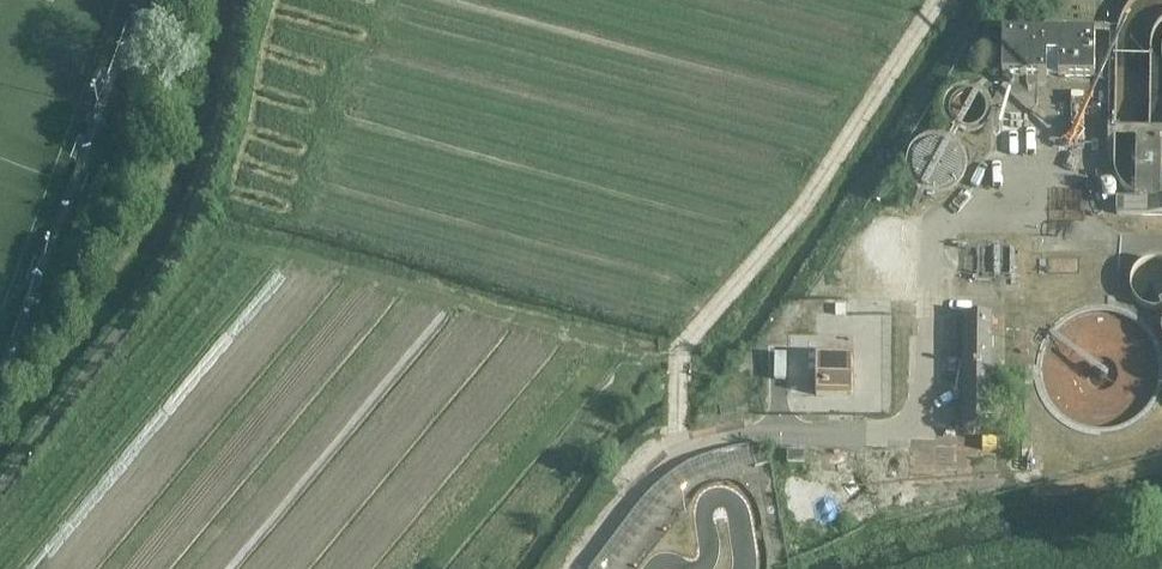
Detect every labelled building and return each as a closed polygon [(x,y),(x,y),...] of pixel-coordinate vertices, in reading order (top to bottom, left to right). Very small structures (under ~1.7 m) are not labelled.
[(1003,32),(1003,73),(1002,75),(1048,76),(1048,56),(1059,56),(1058,76),(1095,76),(1096,33),(1003,32)] [(965,314),(963,428),(992,428),(993,315),(965,314)] [(907,337),(874,331),(867,369),(900,375),(907,337)] [(659,524),(673,505),(681,497),(704,484),(753,469),(746,445),(702,459),(661,479),(597,568),(626,568),(659,524)] [(765,445),(751,448),(756,467),(770,464),(765,445)] [(806,452),(788,452),(788,463),(805,463),(806,452)]
